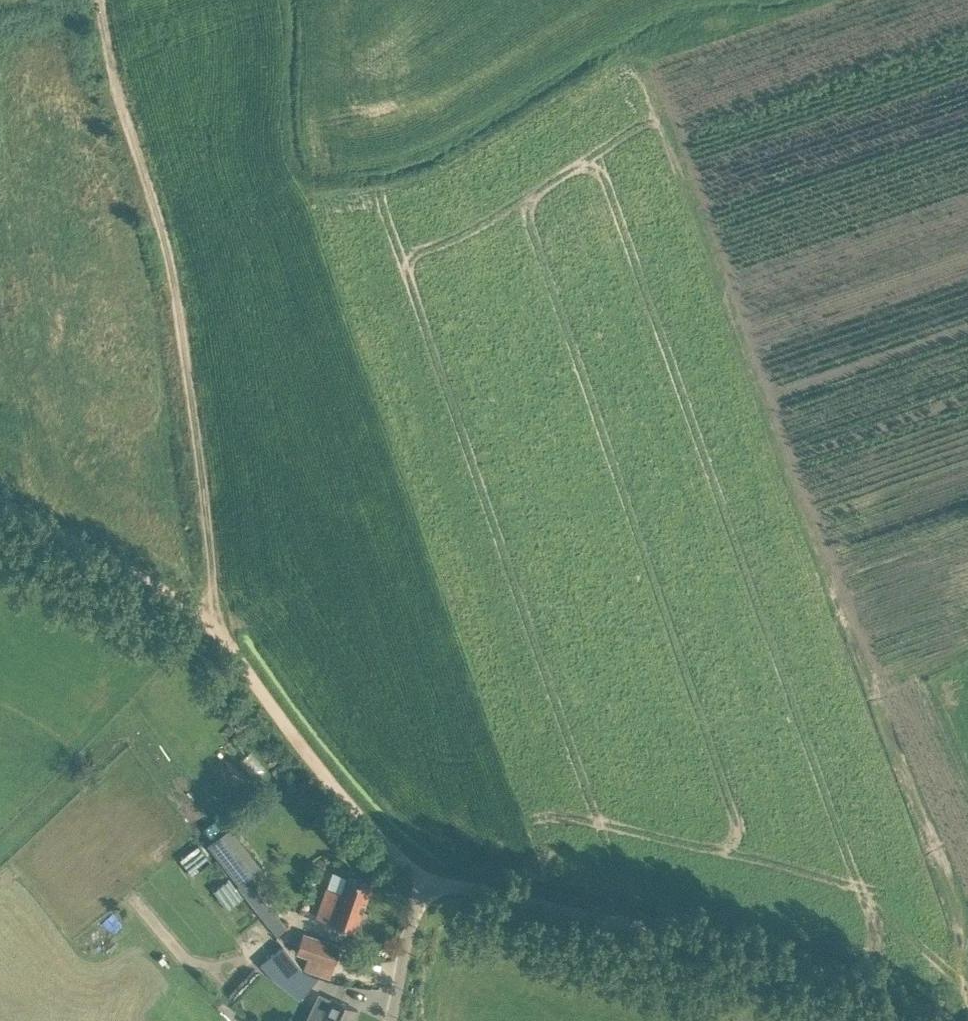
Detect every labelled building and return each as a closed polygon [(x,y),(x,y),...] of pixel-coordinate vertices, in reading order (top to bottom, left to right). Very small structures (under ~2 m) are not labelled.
[(231,825),(208,842),(238,884),(262,867),(231,825)] [(199,842),(182,857),(195,872),(212,857),(199,842)] [(317,915),(336,922),(355,929),(357,924),(360,925),(363,916),(360,915),(371,883),(347,875),(342,891),(327,886),(317,915)] [(341,945),(303,932),(297,951),(335,964),(341,945)] [(319,973),(303,968),(283,944),(260,961),(274,978),(300,997),(318,975),(319,973)] [(338,1001),(330,997),(319,1020),(351,1020),(356,1009),(338,1001)]
